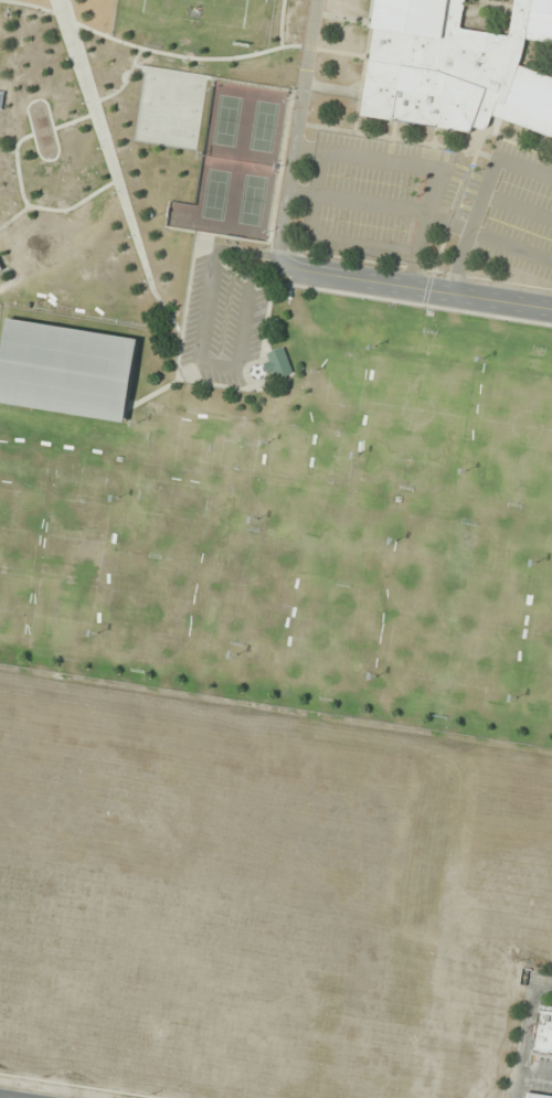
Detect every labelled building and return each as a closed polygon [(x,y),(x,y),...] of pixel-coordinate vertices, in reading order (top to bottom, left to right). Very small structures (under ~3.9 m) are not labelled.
[(519,64),(551,76),(551,137),(492,115),(489,124),(488,126),(487,127),(485,128),(484,129),(480,129),(478,128),(474,126),(470,132),(361,116),(374,29),(371,28),(375,0),(465,0),(461,24),(460,25),(461,26),(463,28),(507,34),(508,34),(509,34),(509,33),(514,0),(551,0),(551,43),(526,39),(524,43),(524,45),(521,57),(521,58),(519,64)] [(124,423),(0,404),(0,361),(7,319),(137,339),(127,404),(124,423)] [(294,373),(285,347),(264,354),(273,380),(294,373)] [(538,1009),(551,1011),(551,1052),(532,1049),(534,1033),(532,1033),(533,1022),(535,1023),(538,1009)]
